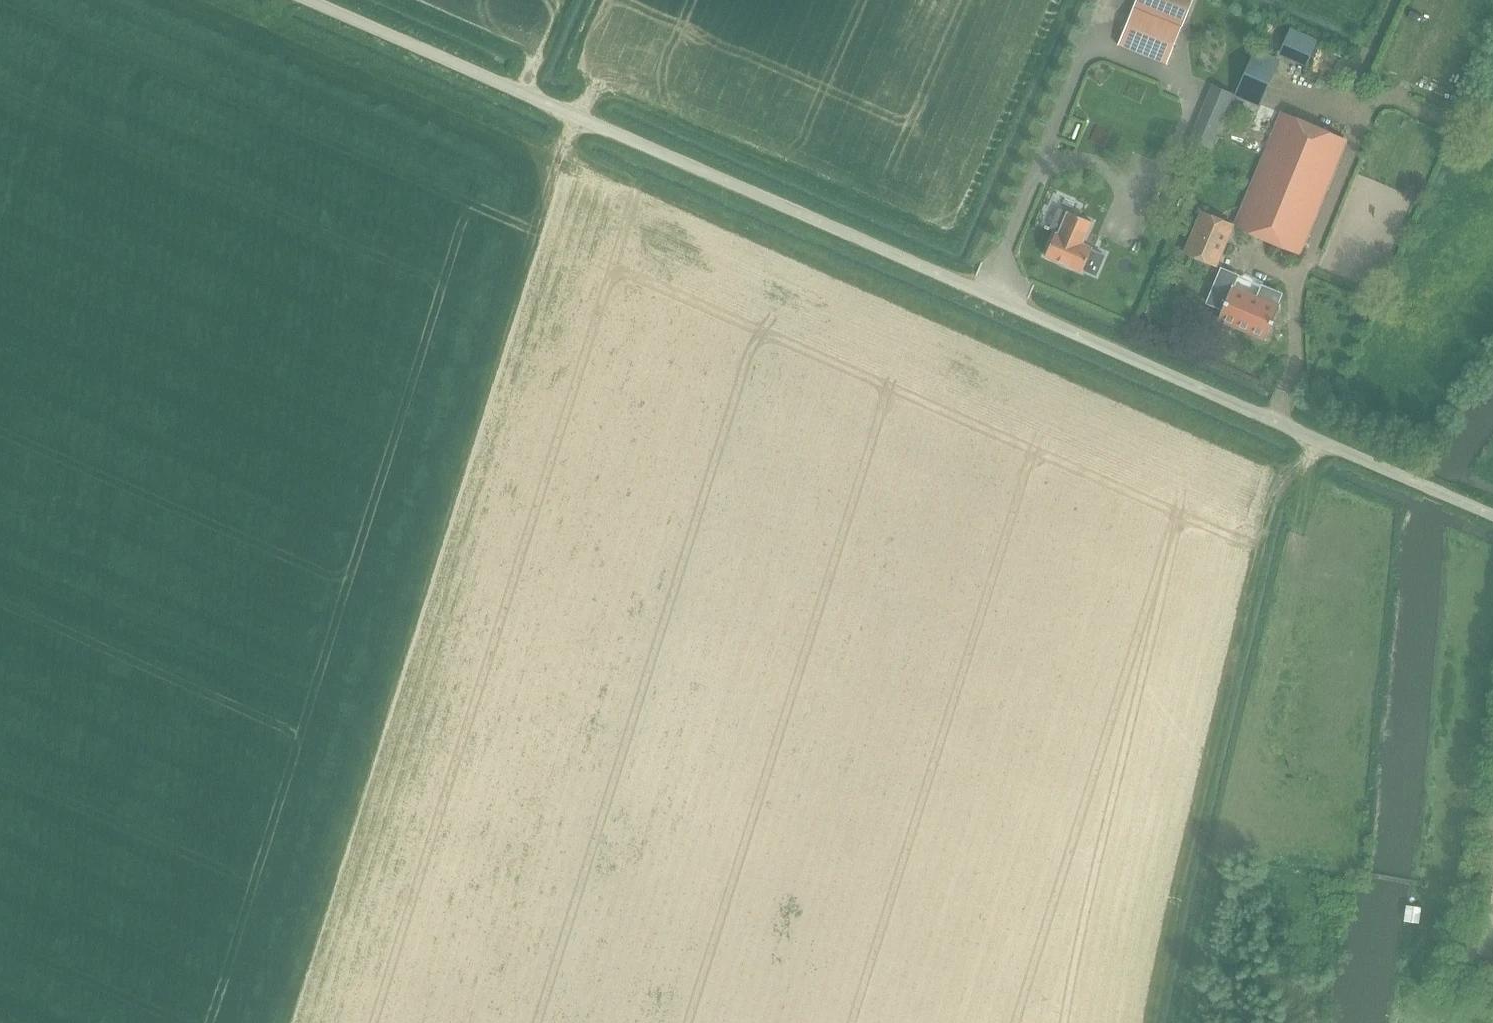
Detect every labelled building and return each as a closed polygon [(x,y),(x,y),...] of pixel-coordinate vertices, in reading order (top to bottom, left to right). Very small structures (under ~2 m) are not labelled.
[(1118,44),(1167,64),(1182,25),(1192,0),(1138,0),(1135,6),(1134,6),(1118,44)] [(1213,142),(1233,93),(1213,84),(1192,133),(1213,142)] [(1297,252),(1344,140),(1283,114),(1237,226),(1297,252)] [(1202,211),(1193,233),(1185,252),(1216,265),(1233,224),(1202,211)] [(1056,232),(1053,238),(1045,256),(1082,272),(1083,269),(1096,275),(1104,255),(1092,250),(1092,248),(1083,244),(1092,223),(1067,212),(1058,234),(1056,232)] [(1248,260),(1267,263),(1269,252),(1250,250),(1248,260)] [(1222,269),(1207,303),(1222,309),(1218,319),(1267,339),(1281,306),(1277,305),(1281,294),(1263,286),(1258,297),(1233,287),(1238,276),(1222,269)] [(1420,906),(1419,924),(1435,925),(1436,907),(1420,906)] [(1485,985),(1492,988),(1492,963),(1485,985)]
